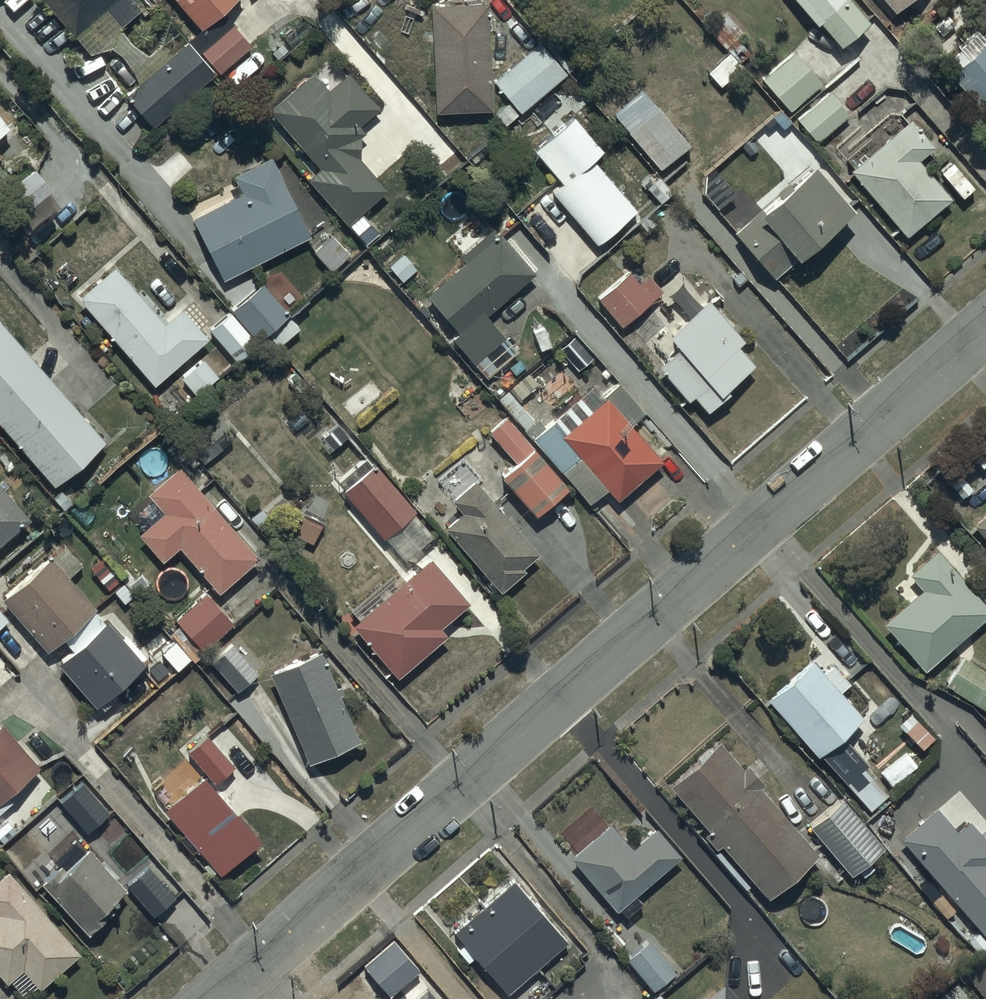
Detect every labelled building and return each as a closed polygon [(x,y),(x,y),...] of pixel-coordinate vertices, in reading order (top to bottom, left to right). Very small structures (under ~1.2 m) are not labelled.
[(137,81),(124,92),(152,125),(215,69),(217,72),(249,43),(230,21),(196,50),(186,39),(173,51),(163,39),(144,55),(117,24),(138,6),(133,0),(44,0),(89,50),(110,44),(131,67),(137,81)] [(200,26),(230,0),(176,0),(200,26)] [(818,18),(839,43),(867,18),(852,0),(796,0),(814,21),(818,18)] [(893,9),(902,0),(885,0),(893,9)] [(430,3),(432,109),(490,108),(485,1),(430,3)] [(947,70),(985,114),(985,36),(967,53),(961,46),(949,56),(956,63),(947,70)] [(540,38),(492,79),(519,110),(567,70),(540,38)] [(763,78),(788,107),(820,80),(795,51),(763,78)] [(312,70),(267,108),(318,166),(305,177),(364,242),(377,230),(359,210),(385,187),(357,155),(359,134),(363,129),(359,122),(377,105),(346,71),(328,88),(312,70)] [(641,84),(611,109),(658,167),(688,142),(641,84)] [(828,89),(797,118),(817,140),(848,112),(828,89)] [(2,161),(24,144),(0,113),(0,158),(2,161)] [(571,113),(531,147),(559,179),(549,188),(596,241),(635,206),(591,156),(602,147),(571,113)] [(909,117),(848,167),(905,233),(949,195),(917,158),(933,144),(909,117)] [(236,181),(186,207),(222,277),(308,234),(269,155),(232,173),(236,181)] [(760,209),(735,230),(772,277),(799,255),(797,252),(851,206),(811,159),(757,206),(760,209)] [(52,188),(33,168),(5,190),(23,212),(52,188)] [(463,259),(423,293),(456,329),(449,335),(473,361),(503,333),(484,313),(531,270),(491,226),(459,255),(463,259)] [(330,232),(312,250),(330,269),(348,251),(330,232)] [(162,320),(160,317),(163,314),(145,294),(142,297),(114,264),(76,295),(152,383),(207,335),(180,305),(162,320)] [(630,269),(597,297),(620,325),(661,290),(647,273),(639,279),(630,269)] [(259,282),(209,328),(236,360),(288,313),(259,282)] [(679,345),(658,364),(686,398),(692,393),(705,409),(728,390),(723,385),(751,362),(736,344),(743,338),(708,297),(667,331),(679,345)] [(52,484),(102,440),(0,322),(0,424),(52,484)] [(201,356),(179,375),(194,393),(216,375),(201,356)] [(588,406),(578,394),(531,436),(588,501),(605,486),(616,497),(660,458),(628,422),(643,410),(617,380),(588,406)] [(303,400),(283,419),(294,431),(314,413),(303,400)] [(514,460),(499,473),(534,513),(566,484),(505,414),(487,430),(514,460)] [(373,461),(342,491),(383,537),(414,509),(373,461)] [(162,509),(137,531),(159,559),(177,544),(216,589),(256,555),(178,464),(147,491),(162,509)] [(461,509),(443,525),(499,589),(524,568),(521,564),(537,551),(473,477),(451,497),(461,509)] [(28,517),(0,484),(0,540),(28,517)] [(301,511),(290,531),(312,543),(322,522),(301,511)] [(973,522),(985,538),(985,511),(973,522)] [(63,542),(0,595),(45,648),(94,606),(67,574),(80,562),(63,542)] [(881,620),(922,668),(985,613),(985,604),(936,546),(907,570),(921,586),(881,620)] [(428,556),(350,622),(396,676),(445,634),(437,625),(466,600),(428,556)] [(202,590),(173,617),(202,649),(231,622),(202,590)] [(106,617),(103,619),(93,609),(61,638),(71,648),(56,661),(93,704),(143,661),(106,617)] [(230,641),(210,661),(236,690),(257,671),(230,641)] [(319,648),(266,670),(306,760),(358,739),(319,648)] [(944,683),(985,710),(985,670),(961,654),(944,683)] [(812,655),(765,696),(815,754),(861,713),(838,688),(847,680),(831,662),(823,669),(812,655)] [(11,799),(5,792),(41,760),(23,741),(20,744),(0,721),(0,809),(11,799)] [(204,772),(163,807),(218,872),(257,839),(210,784),(233,764),(206,733),(185,750),(204,772)] [(716,737),(665,781),(707,827),(701,832),(714,846),(720,841),(766,894),(815,850),(756,784),(760,780),(744,762),(741,765),(716,737)] [(903,748),(882,772),(894,783),(916,759),(903,748)] [(864,764),(846,781),(870,810),(889,794),(864,764)] [(80,780),(58,799),(85,831),(107,811),(80,780)] [(840,796),(808,824),(849,872),(855,867),(862,875),(873,866),(866,858),(881,845),(840,796)] [(900,837),(942,888),(930,898),(944,914),(957,904),(971,921),(959,931),(980,956),(985,951),(985,840),(968,819),(955,829),(935,805),(900,837)] [(610,820),(569,855),(614,908),(679,853),(655,825),(631,845),(610,820)] [(57,865),(39,880),(85,933),(113,909),(106,902),(124,887),(87,845),(84,848),(74,837),(50,857),(57,865)] [(146,865),(126,885),(152,914),(173,895),(146,865)] [(5,980),(8,977),(22,993),(34,983),(37,986),(77,950),(5,868),(0,873),(0,974),(5,980)] [(512,877),(450,929),(505,992),(566,939),(512,877)] [(646,939),(624,958),(651,989),(673,969),(646,939)] [(365,968),(391,997),(420,971),(395,942),(365,968)] [(961,979),(978,998),(985,998),(985,956),(961,979)] [(427,984),(409,998),(439,998),(427,984)] [(711,998),(739,998),(727,985),(711,998)] [(959,988),(948,998),(969,998),(959,988)]
